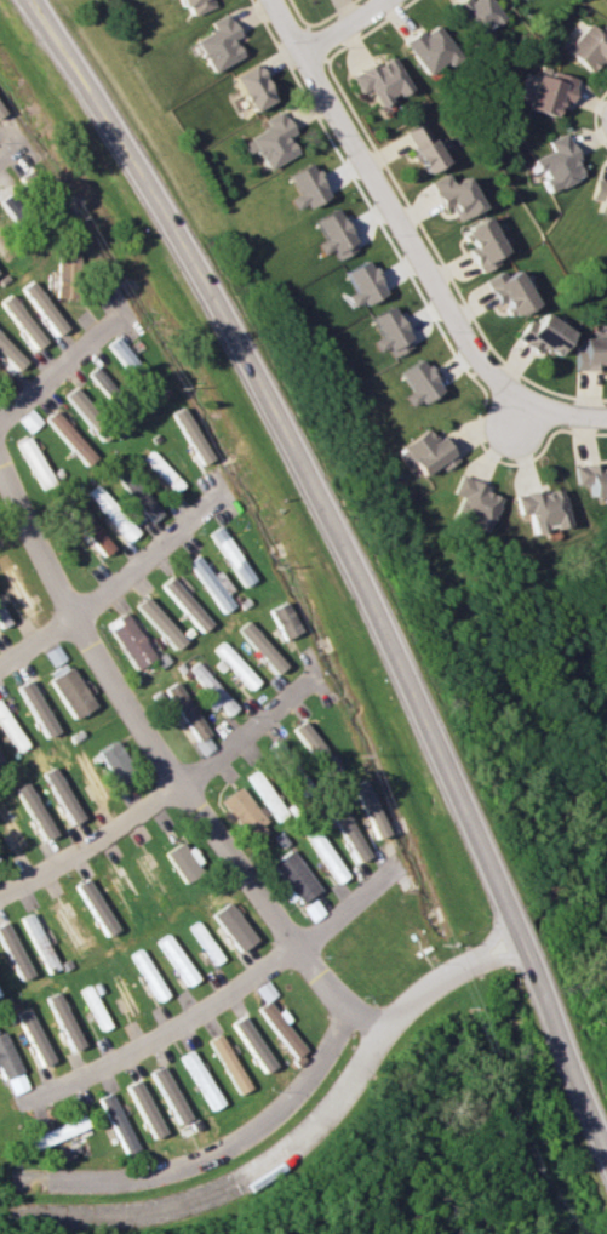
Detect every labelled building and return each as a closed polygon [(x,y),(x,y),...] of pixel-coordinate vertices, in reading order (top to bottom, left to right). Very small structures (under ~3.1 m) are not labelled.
[(184,16),(211,7),(209,0),(179,0),(184,16)] [(472,36),(501,18),(490,0),(459,0),(452,4),(472,36)] [(210,73),(239,56),(230,39),(237,35),(224,12),(207,22),(211,29),(191,40),(210,73)] [(587,23),(563,50),(588,73),(606,52),(606,31),(601,26),(596,31),(587,23)] [(456,54),(435,24),(421,34),(418,29),(401,41),(425,75),(456,54)] [(358,93),(368,89),(376,105),(408,90),(391,54),(349,75),(358,93)] [(271,102),(257,64),(232,73),(246,111),(271,102)] [(552,116),(557,100),(567,103),(575,78),(538,66),(524,108),(552,116)] [(292,133),(281,109),(263,118),(267,127),(239,141),(245,154),(255,149),(265,169),(295,154),(287,136),(292,133)] [(422,172),(441,162),(422,122),(403,131),(422,172)] [(545,140),(549,151),(530,158),(535,172),(538,171),(547,191),(582,177),(564,132),(545,140)] [(287,197),(293,211),(325,196),(310,162),(286,173),(295,194),(287,197)] [(454,220),(479,207),(463,175),(449,182),(444,173),(426,182),(439,209),(446,205),(454,220)] [(606,215),(606,180),(594,176),(588,199),(597,201),(594,212),(606,215)] [(321,239),(313,242),(318,254),(329,248),(334,259),(355,249),(335,208),(312,219),(321,239)] [(494,263),(491,257),(502,250),(483,216),(459,229),(469,246),(464,249),(477,272),(494,263)] [(57,298),(77,299),(78,255),(58,254),(57,298)] [(342,271),(351,291),(342,295),(348,306),(358,301),(360,305),(382,294),(366,259),(342,271)] [(494,303),(501,299),(510,316),(533,304),(514,269),(502,275),(499,271),(482,280),(494,303)] [(55,335),(66,328),(31,280),(21,287),(55,335)] [(9,294),(0,301),(0,304),(35,348),(45,340),(9,294)] [(378,336),(368,341),(374,351),(384,346),(390,356),(411,345),(389,305),(368,317),(378,336)] [(535,323),(529,319),(515,338),(535,352),(541,344),(556,355),(572,332),(543,311),(535,323)] [(15,370),(25,360),(0,334),(0,354),(15,370)] [(128,370),(138,362),(118,336),(107,344),(128,370)] [(603,370),(603,363),(606,363),(606,337),(578,337),(577,369),(603,370)] [(401,396),(409,408),(439,388),(419,358),(398,372),(410,390),(401,396)] [(100,364),(89,371),(104,396),(115,389),(100,364)] [(174,411),(199,465),(210,459),(185,406),(174,411)] [(95,456),(53,410),(43,418),(85,465),(95,456)] [(434,440),(427,429),(393,451),(402,464),(410,459),(421,475),(438,464),(442,470),(458,459),(442,435),(434,440)] [(52,481),(26,436),(16,442),(41,487),(52,481)] [(181,485),(152,449),(143,456),(172,492),(181,485)] [(600,466),(600,462),(574,465),(576,485),(588,483),(589,495),(606,493),(606,465),(600,466)] [(114,475),(146,522),(157,514),(125,467),(114,475)] [(499,496),(484,491),(487,485),(459,474),(452,493),(459,496),(453,513),(472,520),(470,526),(485,532),(499,496)] [(124,540),(134,532),(95,484),(85,492),(124,540)] [(532,534),(547,531),(546,528),(568,524),(560,488),(541,492),(540,489),(513,495),(518,515),(528,513),(532,534)] [(110,547),(72,499),(61,508),(100,555),(110,547)] [(210,530),(236,587),(248,581),(222,524),(210,530)] [(6,552),(0,555),(0,568),(24,613),(35,607),(6,552)] [(227,607),(197,553),(186,559),(216,613),(227,607)] [(208,622),(166,576),(156,586),(198,631),(208,622)] [(134,603),(168,650),(179,642),(144,595),(134,603)] [(266,609),(281,639),(298,631),(284,601),(266,609)] [(151,657),(122,612),(104,624),(133,669),(151,657)] [(283,664),(243,621),(234,629),(273,673),(283,664)] [(253,683),(221,640),(212,647),(244,690),(253,683)] [(185,669),(213,700),(226,715),(235,706),(193,661),(185,669)] [(94,705),(68,666),(47,680),(74,719),(94,705)] [(18,685),(45,737),(56,731),(29,679),(18,685)] [(192,741),(204,735),(177,680),(165,686),(192,741)] [(99,750),(117,785),(134,777),(115,741),(99,750)] [(80,819),(58,766),(46,771),(68,825),(80,819)] [(247,775),(273,818),(282,812),(256,769),(247,775)] [(351,784),(374,838),(386,833),(363,779),(351,784)] [(16,788),(44,840),(56,834),(28,782),(16,788)] [(219,802),(253,841),(270,826),(235,787),(219,802)] [(30,845),(5,797),(0,800),(0,814),(20,851),(30,845)] [(356,861),(368,854),(339,805),(327,812),(356,861)] [(345,876),(313,826),(302,833),(334,883),(345,876)] [(202,870),(183,840),(164,852),(183,882),(202,870)] [(269,863),(298,903),(318,889),(289,849),(269,863)] [(174,905),(143,851),(132,858),(162,912),(174,905)] [(76,884),(105,936),(116,929),(87,878),(76,884)] [(51,903),(76,959),(88,954),(62,898),(51,903)] [(22,916),(47,973),(58,968),(33,911),(22,916)] [(19,980),(31,974),(6,921),(0,924),(0,937),(19,980)] [(183,986),(194,980),(170,933),(159,939),(183,986)] [(139,1012),(123,978),(114,982),(130,1016),(139,1012)] [(107,1026),(90,984),(81,988),(99,1030),(107,1026)] [(82,1044),(58,991),(46,996),(69,1050),(82,1044)] [(292,1057),(303,1050),(267,1000),(256,1008),(292,1057)] [(18,1011),(37,1066),(49,1062),(30,1007),(18,1011)] [(259,1072),(270,1067),(243,1015),(232,1021),(259,1072)] [(0,1032),(0,1074),(2,1078),(20,1072),(5,1031),(0,1032)] [(207,1039),(236,1094),(248,1088),(219,1033),(207,1039)] [(209,1110),(220,1103),(190,1049),(179,1056),(209,1110)] [(187,1118),(162,1065),(149,1071),(175,1124),(187,1118)] [(150,1138),(162,1132),(137,1080),(125,1085),(150,1138)] [(134,1149),(110,1091),(97,1096),(121,1154),(134,1149)] [(24,1135),(27,1147),(85,1129),(81,1117),(24,1135)]
